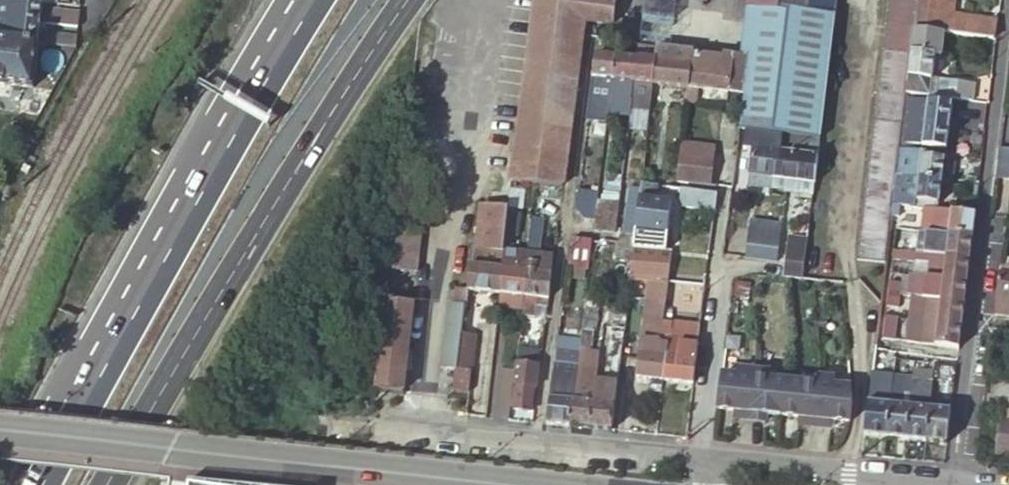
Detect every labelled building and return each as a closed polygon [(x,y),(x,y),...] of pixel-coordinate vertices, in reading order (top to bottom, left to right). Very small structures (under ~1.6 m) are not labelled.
[(43,0),(41,0),(19,0),(18,3),(16,19),(41,22),(41,13),(50,14),(50,8),(42,7),(43,0)] [(513,180),(522,181),(563,184),(584,22),(587,0),(536,0),(513,180)] [(601,0),(587,0),(584,22),(598,23),(601,0)] [(598,23),(613,25),(616,0),(601,0),(598,23)] [(743,56),(751,57),(749,72),(746,96),(741,129),(819,139),(836,0),(750,0),(743,56)] [(883,50),(911,54),(914,27),(917,0),(890,0),(883,50)] [(952,0),(917,0),(914,27),(920,28),(942,31),(991,38),(994,20),(950,15),(952,0)] [(38,42),(14,39),(16,19),(18,3),(0,1),(0,83),(32,87),(33,86),(47,87),(51,59),(37,57),(38,42)] [(41,22),(63,25),(65,11),(65,10),(50,8),(50,14),(41,13),(41,22)] [(63,25),(78,26),(79,13),(65,11),(63,25)] [(14,39),(38,42),(40,30),(41,22),(16,19),(14,39)] [(920,28),(914,27),(911,54),(905,93),(928,96),(931,77),(934,55),(925,53),(927,38),(919,36),(920,28)] [(942,31),(920,28),(919,36),(927,38),(925,53),(934,55),(939,55),(942,31)] [(38,42),(61,44),(62,34),(40,30),(38,42)] [(61,45),(75,47),(76,35),(62,34),(61,44),(61,45)] [(696,65),(697,51),(659,46),(657,61),(654,85),(691,89),(694,65),(696,65)] [(856,260),(884,263),(890,213),(892,202),(895,175),(899,148),(902,122),(905,93),(911,54),(883,50),(856,260)] [(613,80),(617,56),(594,53),(586,120),(601,123),(603,110),(607,80),(613,80)] [(633,83),(636,58),(617,56),(613,80),(633,83)] [(654,85),(657,61),(636,58),(633,83),(632,94),(647,96),(646,105),(652,105),(654,85)] [(746,96),(749,72),(696,65),(694,65),(691,89),(746,96)] [(931,77),(928,96),(957,100),(970,102),(973,82),(931,77)] [(609,111),(613,80),(607,80),(603,110),(609,111)] [(630,106),(632,94),(633,83),(613,80),(609,111),(629,113),(630,106)] [(647,96),(632,94),(630,106),(652,109),(652,105),(646,105),(647,96)] [(911,100),(909,123),(924,125),(927,102),(911,100)] [(955,115),(985,120),(987,104),(970,102),(957,100),(955,115)] [(924,125),(948,128),(951,105),(927,102),(924,125)] [(924,125),(909,123),(906,145),(921,146),(924,125)] [(945,149),(948,128),(924,125),(921,146),(945,149)] [(756,134),(745,133),(742,151),(753,152),(756,134)] [(756,134),(753,152),(749,175),(750,175),(749,185),(770,188),(772,178),(775,154),(778,137),(756,134)] [(794,180),(799,139),(785,137),(782,154),(775,154),(772,178),(794,180)] [(782,154),(785,137),(778,137),(775,154),(782,154)] [(820,142),(819,142),(799,139),(794,180),(815,183),(820,142)] [(660,142),(648,140),(647,151),(658,152),(660,142)] [(718,145),(683,141),(682,147),(717,152),(718,145)] [(678,182),(713,185),(717,152),(682,147),(679,167),(678,182)] [(899,148),(895,175),(902,176),(941,182),(952,183),(954,170),(955,156),(899,148)] [(994,179),(1008,180),(1008,150),(998,149),(994,179)] [(647,151),(643,184),(649,185),(650,174),(655,175),(658,152),(647,151)] [(965,157),(955,156),(954,170),(963,171),(965,157)] [(660,180),(678,182),(679,167),(662,165),(660,180)] [(941,182),(902,176),(900,198),(938,203),(941,182)] [(793,190),(794,180),(772,178),(770,188),(786,190),(793,190)] [(520,195),(522,181),(513,180),(511,180),(509,209),(505,249),(500,292),(499,304),(511,306),(511,304),(512,294),(525,295),(531,252),(528,252),(513,250),(515,230),(518,230),(521,196),(520,195)] [(814,193),(815,183),(794,180),(793,190),(814,193)] [(649,185),(643,184),(640,202),(644,203),(647,210),(649,200),(657,201),(659,186),(649,185)] [(963,197),(976,198),(977,187),(964,185),(963,197)] [(681,197),(682,189),(666,187),(665,195),(681,197)] [(595,220),(598,198),(599,192),(577,189),(575,209),(584,219),(595,220)] [(715,211),(717,194),(682,189),(681,197),(680,206),(715,211)] [(558,228),(561,199),(537,194),(531,226),(542,227),(558,228)] [(593,230),(614,233),(618,201),(598,198),(595,220),(593,230)] [(644,203),(640,202),(639,207),(635,236),(634,246),(665,250),(672,203),(657,201),(649,200),(647,210),(644,203)] [(892,202),(890,213),(907,216),(909,204),(892,202)] [(505,249),(509,209),(481,206),(477,247),(505,249)] [(639,207),(629,206),(625,235),(635,236),(639,207)] [(935,233),(939,209),(924,207),(923,213),(931,214),(929,232),(934,233),(935,233)] [(958,348),(974,214),(939,209),(935,233),(934,233),(931,254),(945,256),(939,300),(926,298),(920,344),(958,348)] [(421,223),(398,220),(393,267),(416,270),(421,223)] [(780,232),(781,224),(752,221),(750,228),(780,232)] [(800,239),(807,240),(809,226),(802,225),(800,239)] [(542,227),(531,226),(528,252),(531,252),(525,295),(524,306),(522,315),(536,316),(537,307),(538,296),(548,298),(555,254),(540,253),(542,227)] [(895,244),(907,246),(909,229),(897,227),(895,244)] [(745,258),(776,262),(780,232),(750,228),(745,258)] [(695,253),(710,254),(703,236),(696,239),(679,237),(677,251),(695,253)] [(568,268),(588,270),(592,239),(572,237),(568,268)] [(783,277),(802,280),(807,240),(800,239),(788,237),(783,277)] [(500,292),(505,249),(477,247),(472,246),(467,288),(467,289),(468,289),(500,292)] [(671,250),(665,250),(634,246),(630,277),(667,281),(668,276),(669,263),(671,250)] [(906,341),(920,344),(926,298),(939,300),(945,256),(931,254),(893,249),(891,258),(928,263),(926,275),(908,273),(906,295),(912,296),(906,341)] [(677,251),(671,250),(669,263),(694,266),(695,253),(677,251)] [(706,280),(710,254),(695,253),(694,266),(669,263),(668,276),(706,280)] [(994,297),(1008,299),(1008,276),(997,274),(994,297)] [(384,301),(374,387),(403,390),(412,303),(403,302),(405,283),(391,281),(389,301),(384,301)] [(888,305),(897,306),(900,282),(890,281),(888,305)] [(452,392),(467,394),(470,370),(456,368),(464,305),(466,306),(468,289),(467,289),(467,288),(458,287),(456,304),(449,303),(440,367),(455,369),(452,392)] [(524,306),(525,295),(512,294),(511,304),(524,306)] [(547,308),(548,298),(538,296),(537,307),(547,308)] [(645,300),(643,320),(654,321),(656,301),(645,300)] [(636,376),(663,379),(668,345),(660,344),(663,325),(665,302),(656,301),(654,321),(643,320),(636,376)] [(546,318),(547,308),(537,307),(536,316),(546,318)] [(884,339),(893,340),(897,317),(887,316),(884,339)] [(663,379),(693,383),(698,344),(671,341),(673,326),(663,325),(660,344),(668,345),(663,379)] [(671,341),(698,344),(700,330),(673,326),(671,341)] [(589,428),(611,430),(623,334),(610,332),(604,378),(595,377),(594,387),(589,428)] [(559,338),(557,348),(578,351),(579,340),(559,338)] [(557,348),(555,362),(576,365),(578,351),(557,348)] [(873,349),(867,401),(900,405),(908,406),(909,392),(910,381),(911,377),(891,375),(881,374),(884,350),(873,349)] [(534,386),(536,386),(539,364),(516,362),(513,384),(516,384),(513,407),(530,410),(534,386)] [(547,424),(569,426),(576,366),(576,365),(555,362),(547,424)] [(569,426),(589,428),(594,387),(584,387),(586,368),(576,366),(569,426)] [(735,375),(720,374),(716,409),(732,410),(731,417),(748,419),(753,370),(736,369),(735,375)] [(770,372),(753,370),(748,419),(765,421),(766,414),(782,415),(785,381),(769,379),(770,372)] [(911,377),(910,381),(931,383),(932,375),(911,373),(911,377)] [(801,382),(785,381),(782,415),(798,417),(797,424),(813,426),(818,377),(802,375),(801,382)] [(835,379),(818,377),(813,426),(830,428),(830,421),(849,422),(851,403),(850,387),(834,386),(835,379)] [(494,404),(508,406),(512,382),(497,380),(494,404)] [(910,381),(909,392),(908,406),(928,408),(931,383),(910,381)] [(935,409),(942,410),(943,398),(936,398),(935,409)] [(863,436),(946,445),(950,411),(942,410),(935,409),(928,408),(908,406),(900,405),(867,401),(863,436)] [(1008,420),(1008,411),(1000,410),(999,419),(1008,420)] [(1008,456),(1008,420),(999,419),(995,455),(1008,456)]
